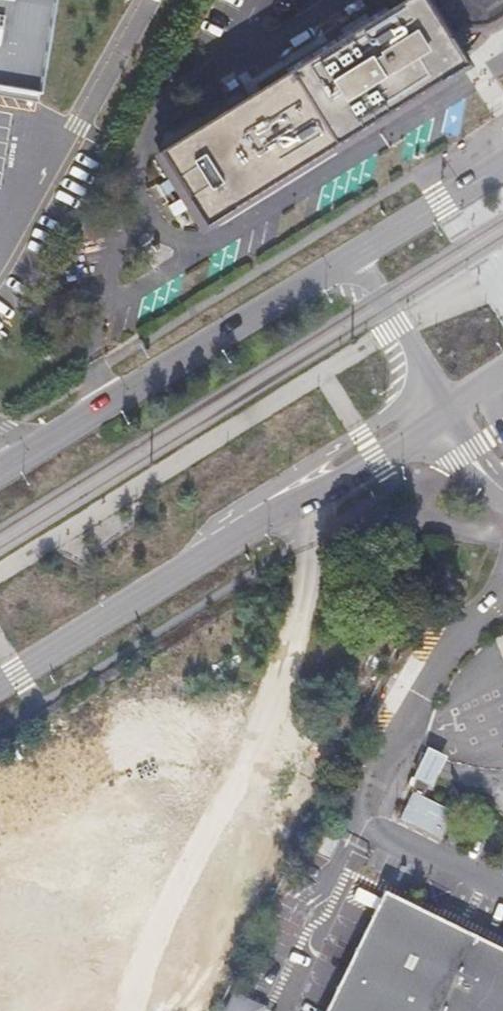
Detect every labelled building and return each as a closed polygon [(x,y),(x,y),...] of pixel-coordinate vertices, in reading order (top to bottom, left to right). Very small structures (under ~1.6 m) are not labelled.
[(37,102),(53,0),(0,0),(0,97),(37,102)] [(433,0),(398,0),(158,148),(205,224),(471,62),(453,33),(462,21),(470,23),(477,24),(490,21),(498,18),(502,14),(502,0),(440,0),(442,5),(438,8),(433,0)] [(410,794),(398,816),(438,836),(451,810),(421,795),(433,772),(422,766),(411,789),(410,794)] [(385,894),(328,1010),(502,1010),(502,951),(461,930),(385,894)] [(234,992),(225,1010),(271,1010),(234,992)]
